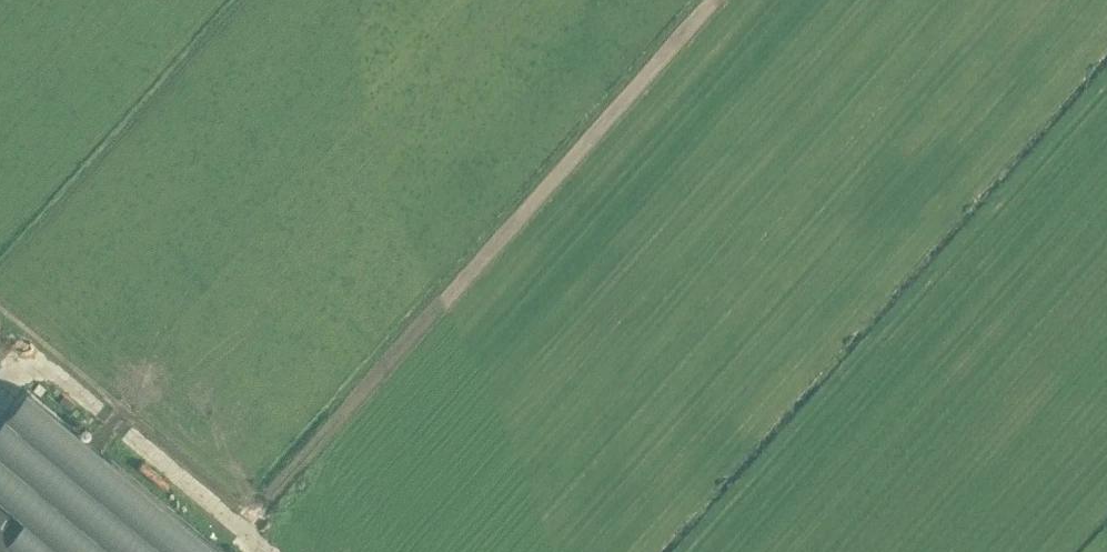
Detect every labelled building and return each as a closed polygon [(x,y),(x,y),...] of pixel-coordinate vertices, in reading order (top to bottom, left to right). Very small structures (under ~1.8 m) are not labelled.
[(0,416),(0,551),(226,551),(26,386),(0,416)]
